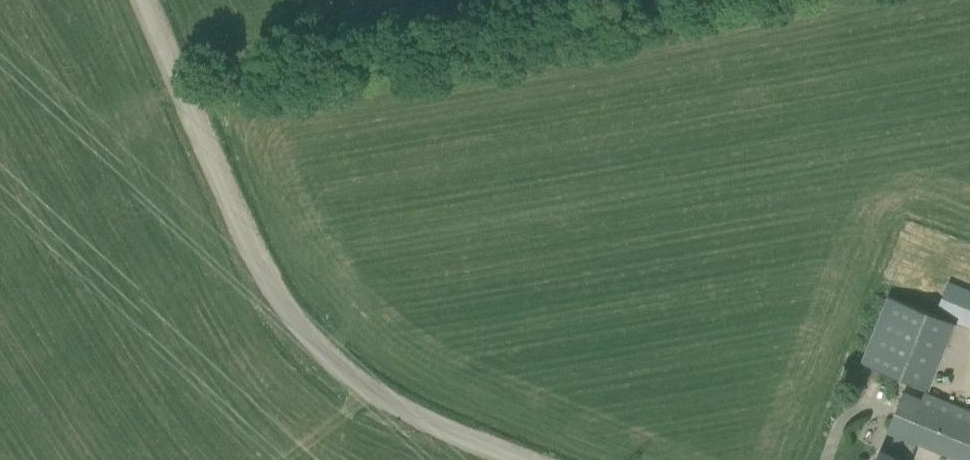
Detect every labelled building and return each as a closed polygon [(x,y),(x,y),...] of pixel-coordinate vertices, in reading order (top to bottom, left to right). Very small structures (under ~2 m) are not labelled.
[(949,281),(937,312),(969,326),(969,290),(949,281)] [(860,364),(928,390),(955,321),(886,295),(860,364)] [(903,459),(911,442),(956,459),(969,459),(969,410),(926,392),(922,401),(904,394),(889,432),(895,435),(888,453),(881,451),(877,459),(904,459),(903,459)]
